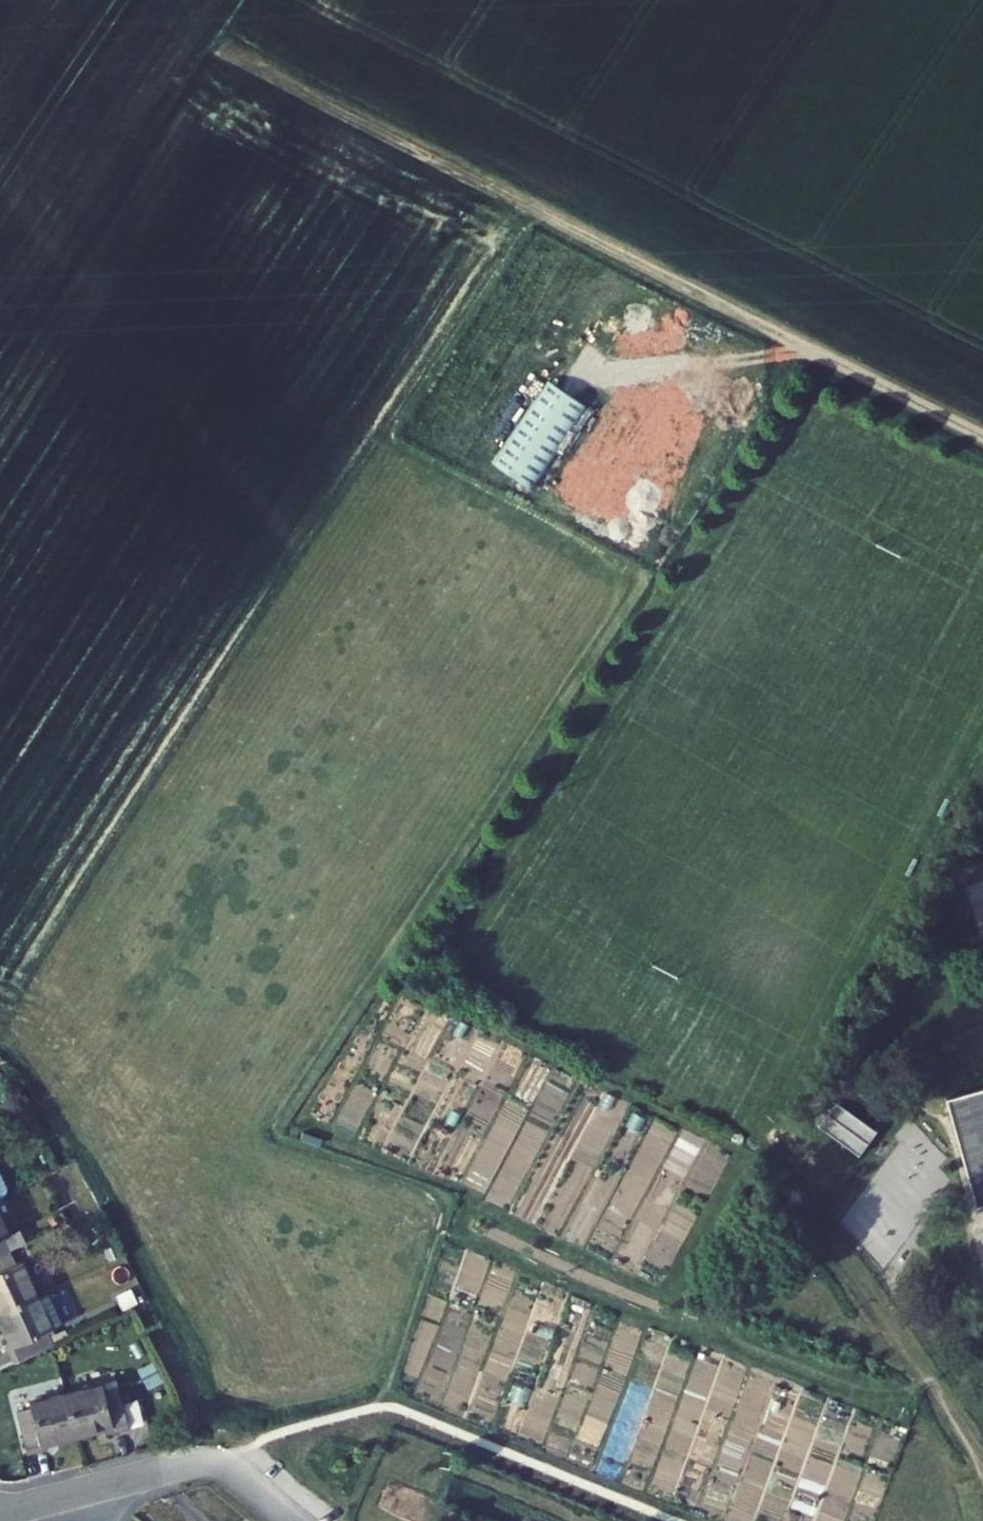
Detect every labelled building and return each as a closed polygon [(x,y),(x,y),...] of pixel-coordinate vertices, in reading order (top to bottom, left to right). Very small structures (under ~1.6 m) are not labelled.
[(947,1099),(973,1196),(982,1193),(982,1089),(947,1099)] [(973,1196),(976,1210),(982,1208),(982,1193),(973,1196)] [(0,1213),(0,1256),(13,1250),(7,1237),(10,1235),(0,1213)] [(13,1250),(0,1256),(0,1313),(38,1296),(22,1260),(18,1262),(13,1250)] [(38,1296),(0,1313),(0,1319),(11,1343),(6,1345),(14,1364),(56,1345),(50,1331),(64,1325),(50,1295),(40,1299),(38,1296)] [(129,1429),(118,1385),(104,1389),(102,1382),(66,1392),(77,1436),(107,1428),(109,1434),(129,1429)] [(46,1444),(77,1436),(66,1392),(29,1401),(31,1408),(16,1412),(28,1455),(48,1449),(46,1444)] [(128,1419),(141,1417),(138,1397),(125,1398),(128,1419)]
